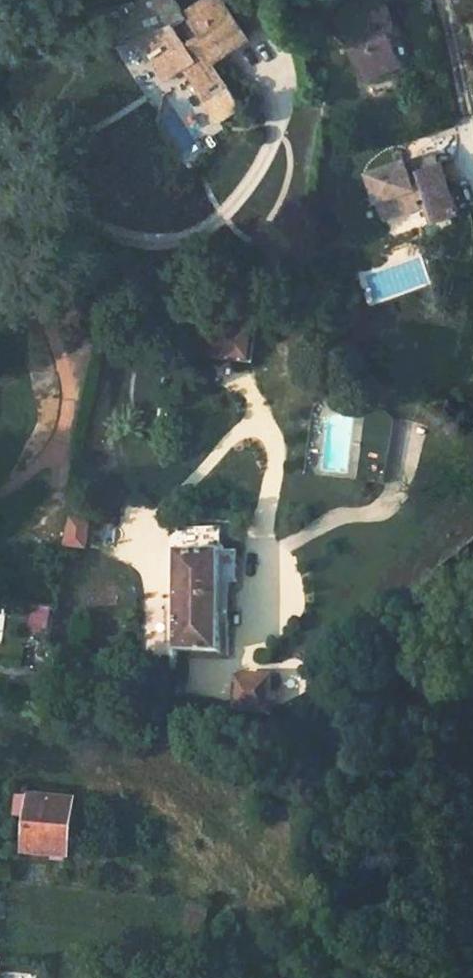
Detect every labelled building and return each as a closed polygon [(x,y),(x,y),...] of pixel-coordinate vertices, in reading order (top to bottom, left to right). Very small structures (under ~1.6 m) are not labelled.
[(341,12),(369,83),(404,68),(391,34),(398,31),(386,0),(368,0),(341,12)] [(170,35),(131,43),(145,69),(151,66),(163,88),(175,82),(193,117),(219,104),(205,76),(245,54),(220,6),(182,25),(194,49),(180,56),(170,35)] [(151,66),(145,69),(156,91),(163,88),(151,66)] [(436,158),(406,170),(410,181),(440,169),(436,158)] [(406,170),(370,185),(387,229),(429,212),(437,232),(462,222),(440,169),(410,181),(406,170)] [(255,326),(208,320),(205,358),(251,362),(255,326)] [(88,522),(70,520),(64,545),(84,548),(88,522)] [(220,554),(176,553),(175,654),(219,655),(220,554)] [(272,684),(239,680),(238,709),(272,714),(272,684)] [(74,806),(31,801),(26,851),(69,856),(74,806)]
